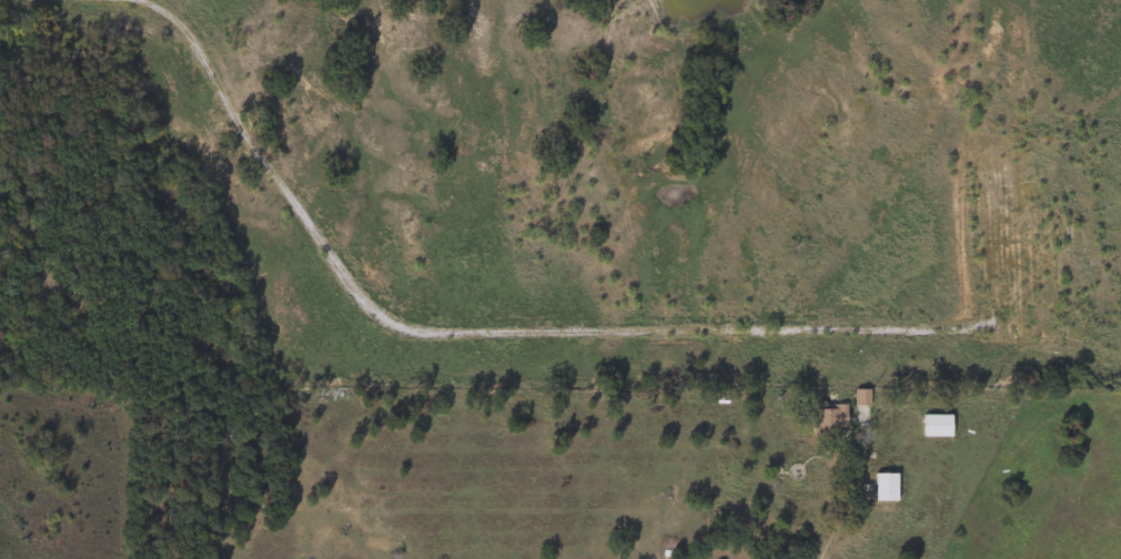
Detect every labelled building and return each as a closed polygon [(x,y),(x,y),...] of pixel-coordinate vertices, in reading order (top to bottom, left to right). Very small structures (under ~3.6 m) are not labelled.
[(822,430),(822,409),(840,409),(840,430),(822,430)] [(948,437),(920,437),(920,415),(948,415),(948,437)] [(871,501),(871,474),(893,474),(893,501),(871,501)]
